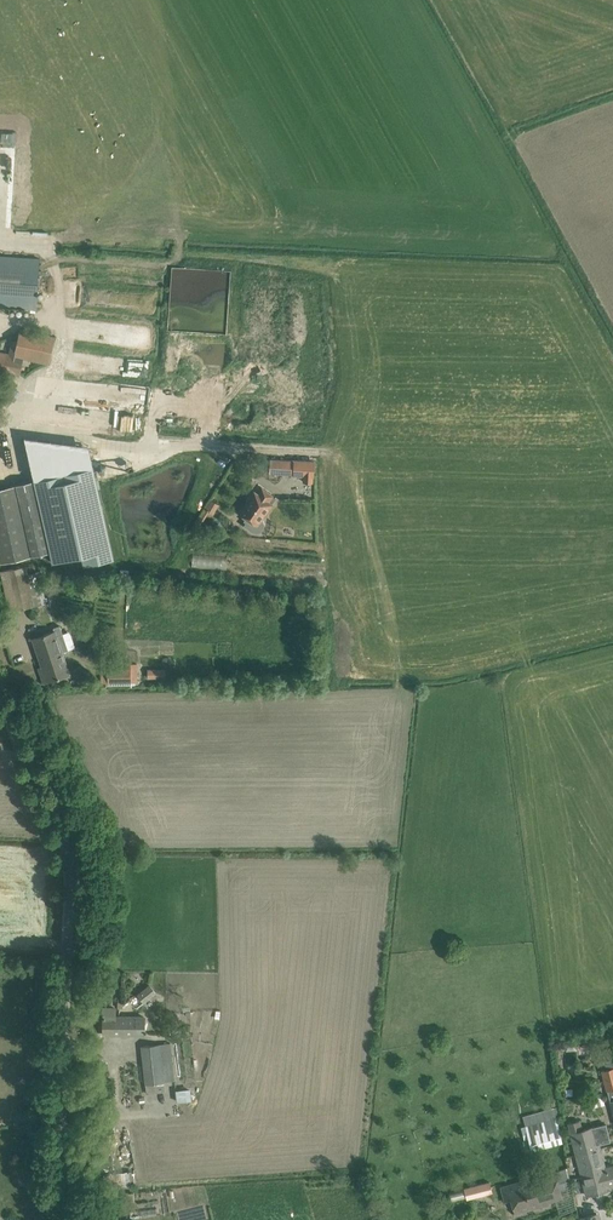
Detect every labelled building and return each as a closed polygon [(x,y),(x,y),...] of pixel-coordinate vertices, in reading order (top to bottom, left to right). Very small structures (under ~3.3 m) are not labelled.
[(36,310),(40,259),(0,256),(0,308),(36,310)] [(51,352),(54,337),(20,329),(18,341),(13,340),(10,355),(0,352),(0,371),(11,373),(15,356),(48,363),(51,352)] [(271,458),(270,472),(281,473),(281,474),(293,474),(293,475),(304,476),(303,482),(312,482),(313,464),(314,460),(294,459),(284,459),(271,458)] [(92,467),(33,481),(49,552),(52,563),(81,556),(84,566),(114,558),(92,467)] [(33,481),(0,489),(0,560),(1,563),(49,552),(33,481)] [(262,522),(260,520),(275,499),(262,489),(258,495),(254,492),(240,513),(247,518),(244,521),(246,522),(244,526),(255,534),(259,534),(263,532),(264,529),(264,525),(262,522)] [(213,515),(219,505),(211,500),(205,510),(213,515)] [(2,572),(9,611),(35,605),(34,602),(41,600),(39,591),(46,589),(40,567),(27,570),(27,567),(2,572)] [(44,635),(32,639),(39,660),(42,666),(38,668),(40,674),(44,673),(47,681),(58,678),(70,674),(62,652),(68,650),(60,626),(53,628),(55,631),(44,635)] [(113,666),(106,666),(106,682),(106,685),(131,685),(131,682),(135,682),(135,664),(128,664),(128,669),(113,669),(113,666)] [(167,668),(149,668),(149,677),(167,677),(167,668)] [(157,993),(150,985),(137,995),(144,1004),(157,993)] [(115,1017),(115,1008),(103,1008),(103,1034),(144,1034),(144,1017),(115,1017)] [(201,1027),(200,1010),(190,1011),(190,1027),(201,1027)] [(153,1045),(141,1046),(145,1083),(174,1080),(170,1043),(153,1045)] [(612,1089),(612,1067),(610,1067),(609,1064),(601,1066),(607,1090),(612,1089)] [(178,1089),(178,1101),(194,1100),(193,1088),(178,1089)] [(554,1108),(523,1116),(528,1137),(525,1138),(528,1148),(531,1147),(532,1149),(563,1142),(554,1108)] [(579,1120),(567,1123),(570,1133),(572,1141),(575,1154),(600,1148),(599,1144),(610,1141),(607,1131),(607,1129),(605,1123),(581,1130),(579,1120)] [(600,1148),(575,1154),(578,1163),(581,1177),(606,1171),(605,1168),(600,1148)] [(602,1190),(611,1187),(610,1183),(612,1182),(612,1169),(606,1171),(581,1177),(586,1194),(602,1190)] [(548,1202),(563,1197),(555,1171),(500,1187),(504,1201),(510,1199),(515,1214),(549,1204),(548,1202)] [(490,1181),(460,1188),(461,1196),(466,1196),(466,1200),(493,1193),(490,1181)] [(104,1219),(117,1219),(117,1209),(104,1209),(104,1219)]
